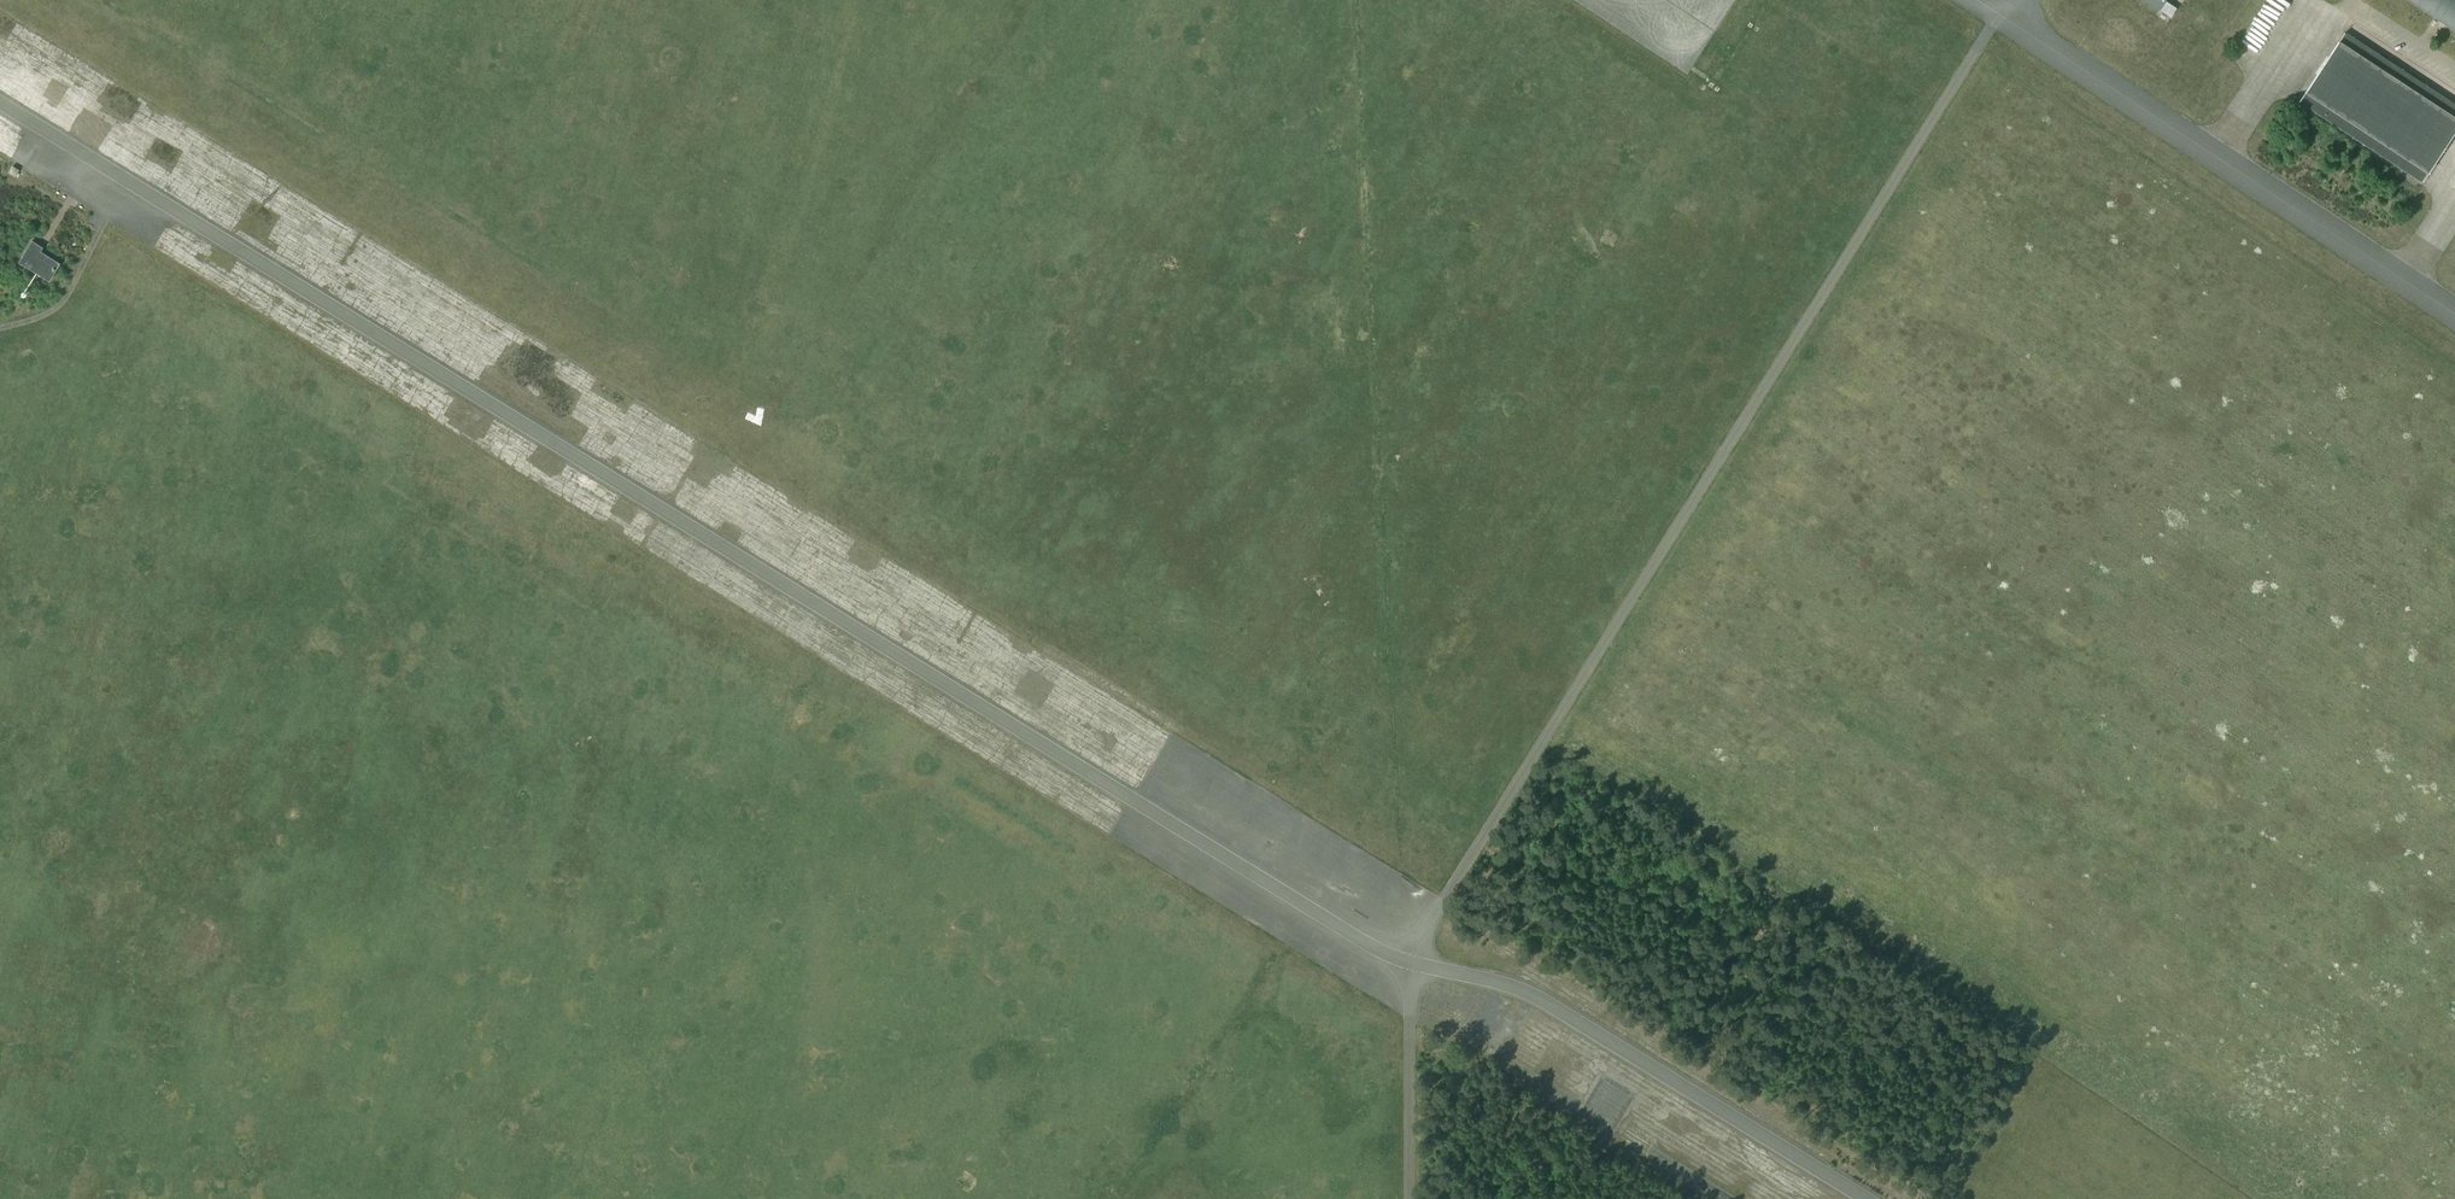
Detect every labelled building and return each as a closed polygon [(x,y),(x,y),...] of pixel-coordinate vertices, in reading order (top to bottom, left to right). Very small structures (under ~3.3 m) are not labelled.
[(2159,10),(2165,1),(2165,0),(2144,0),(2159,10)] [(2454,30),(2454,0),(2409,0),(2454,30)] [(2422,182),(2454,132),(2454,105),(2344,32),(2300,102),(2422,182)] [(13,167),(9,173),(15,176),(19,170),(13,167)] [(33,240),(19,263),(50,282),(60,264),(41,251),(43,247),(33,240)]
